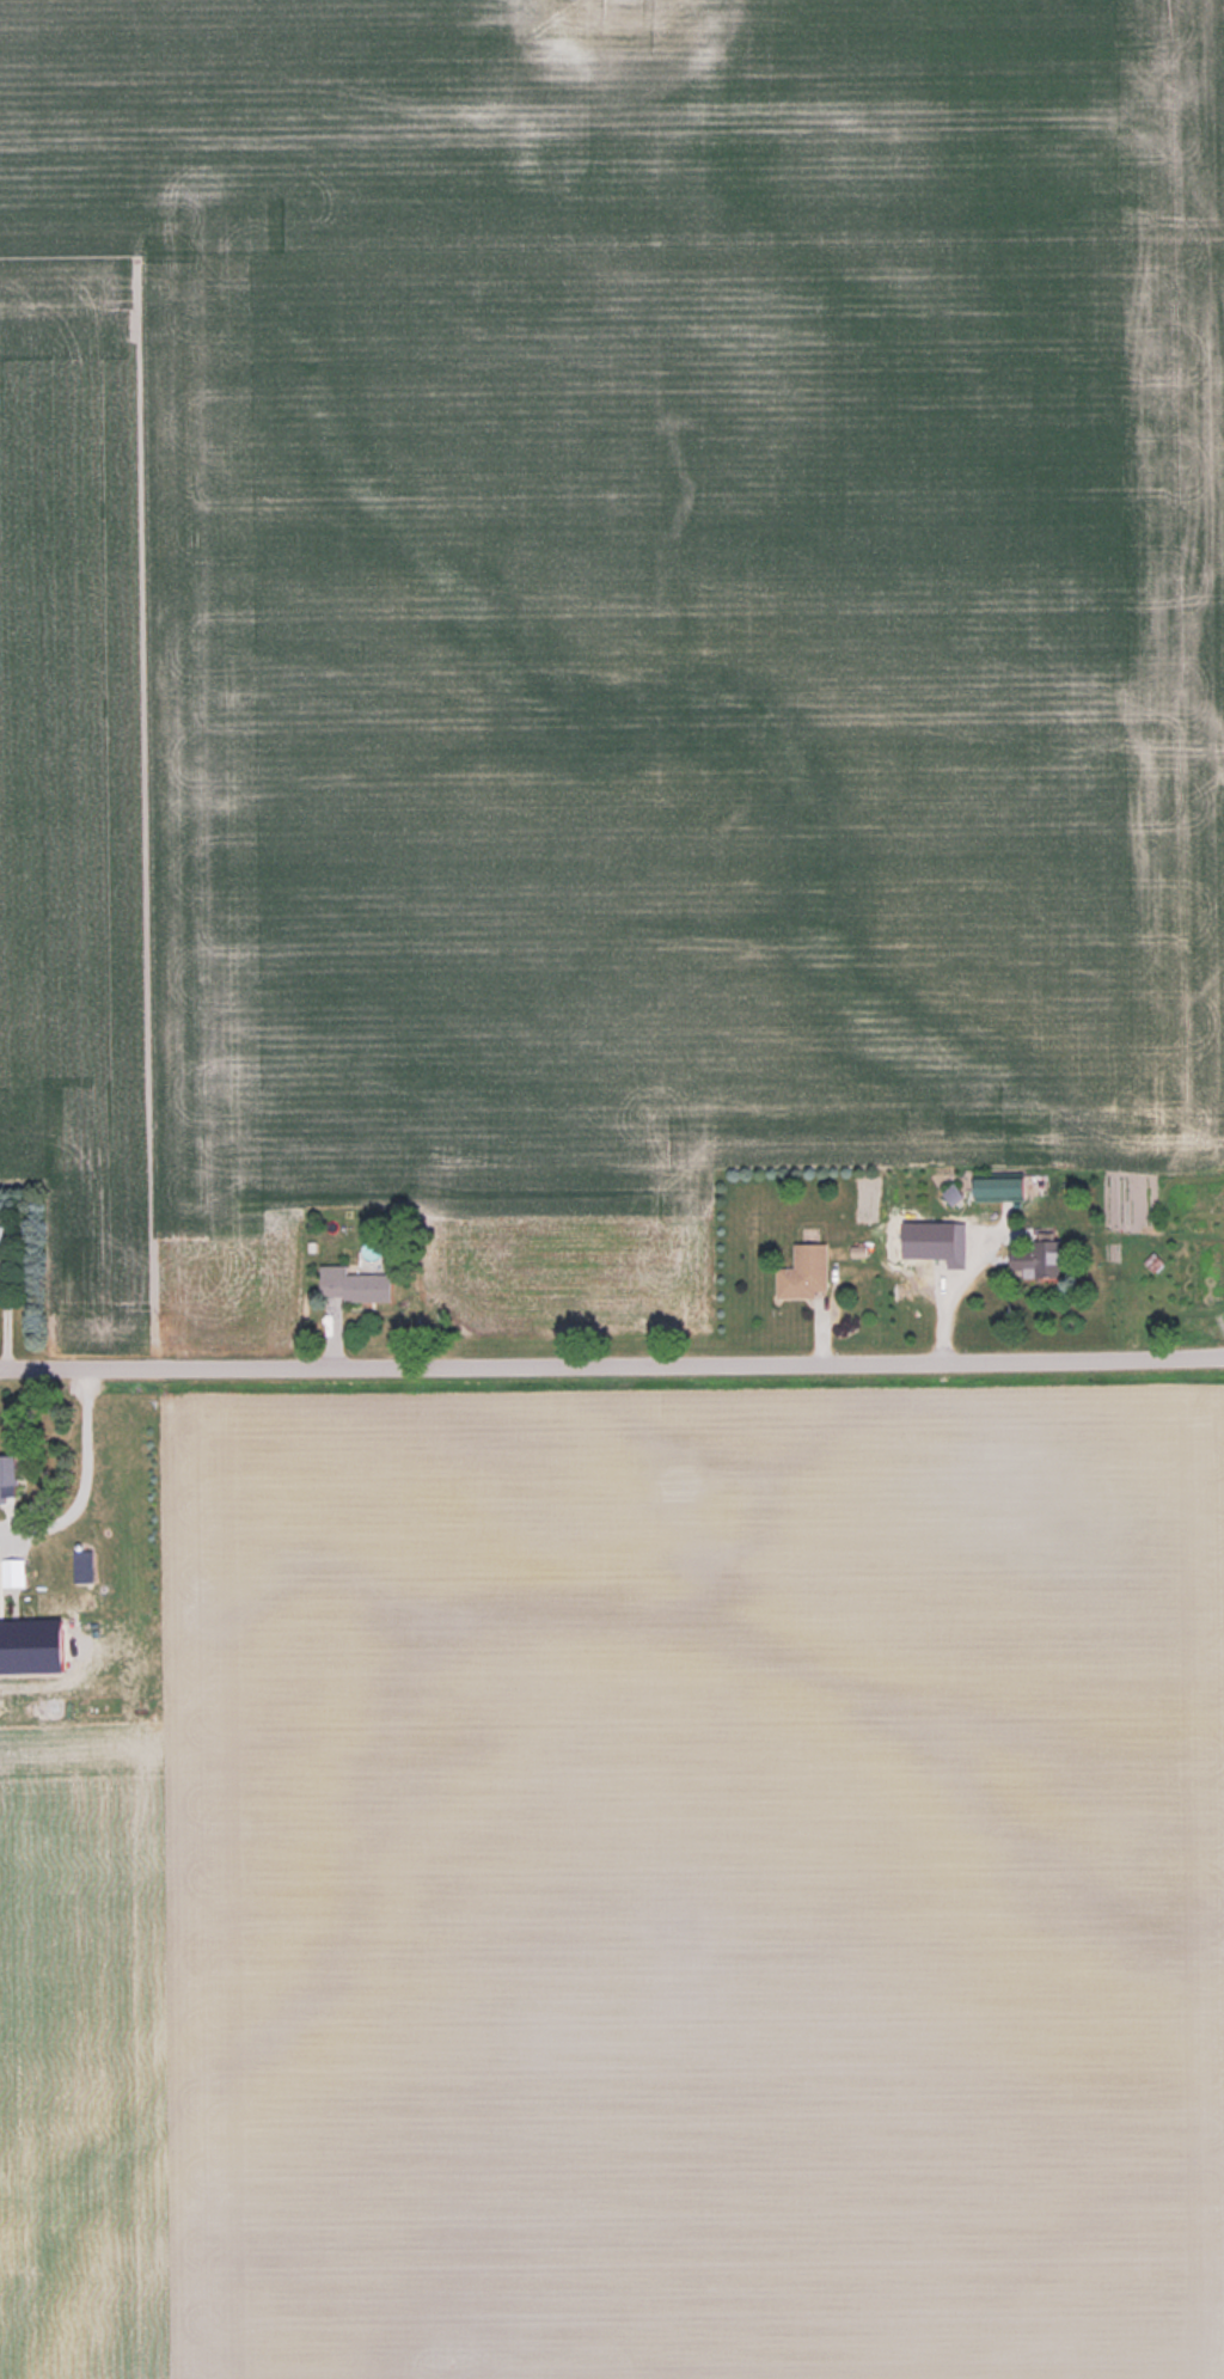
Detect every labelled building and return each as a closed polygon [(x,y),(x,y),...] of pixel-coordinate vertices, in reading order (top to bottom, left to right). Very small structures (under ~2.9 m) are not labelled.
[(962,1257),(962,1226),(883,1226),(883,1257),(962,1257)] [(1011,1276),(1060,1277),(1061,1231),(1037,1231),(1037,1247),(1012,1247),(1011,1276)] [(828,1297),(828,1242),(795,1242),(795,1267),(777,1267),(777,1297),(828,1297)] [(348,1272),(348,1264),(321,1264),(321,1297),(344,1296),(344,1302),(392,1301),(392,1272),(348,1272)] [(17,1501),(17,1454),(0,1454),(0,1501),(17,1501)] [(27,1586),(26,1557),(2,1557),(2,1586),(27,1586)]
